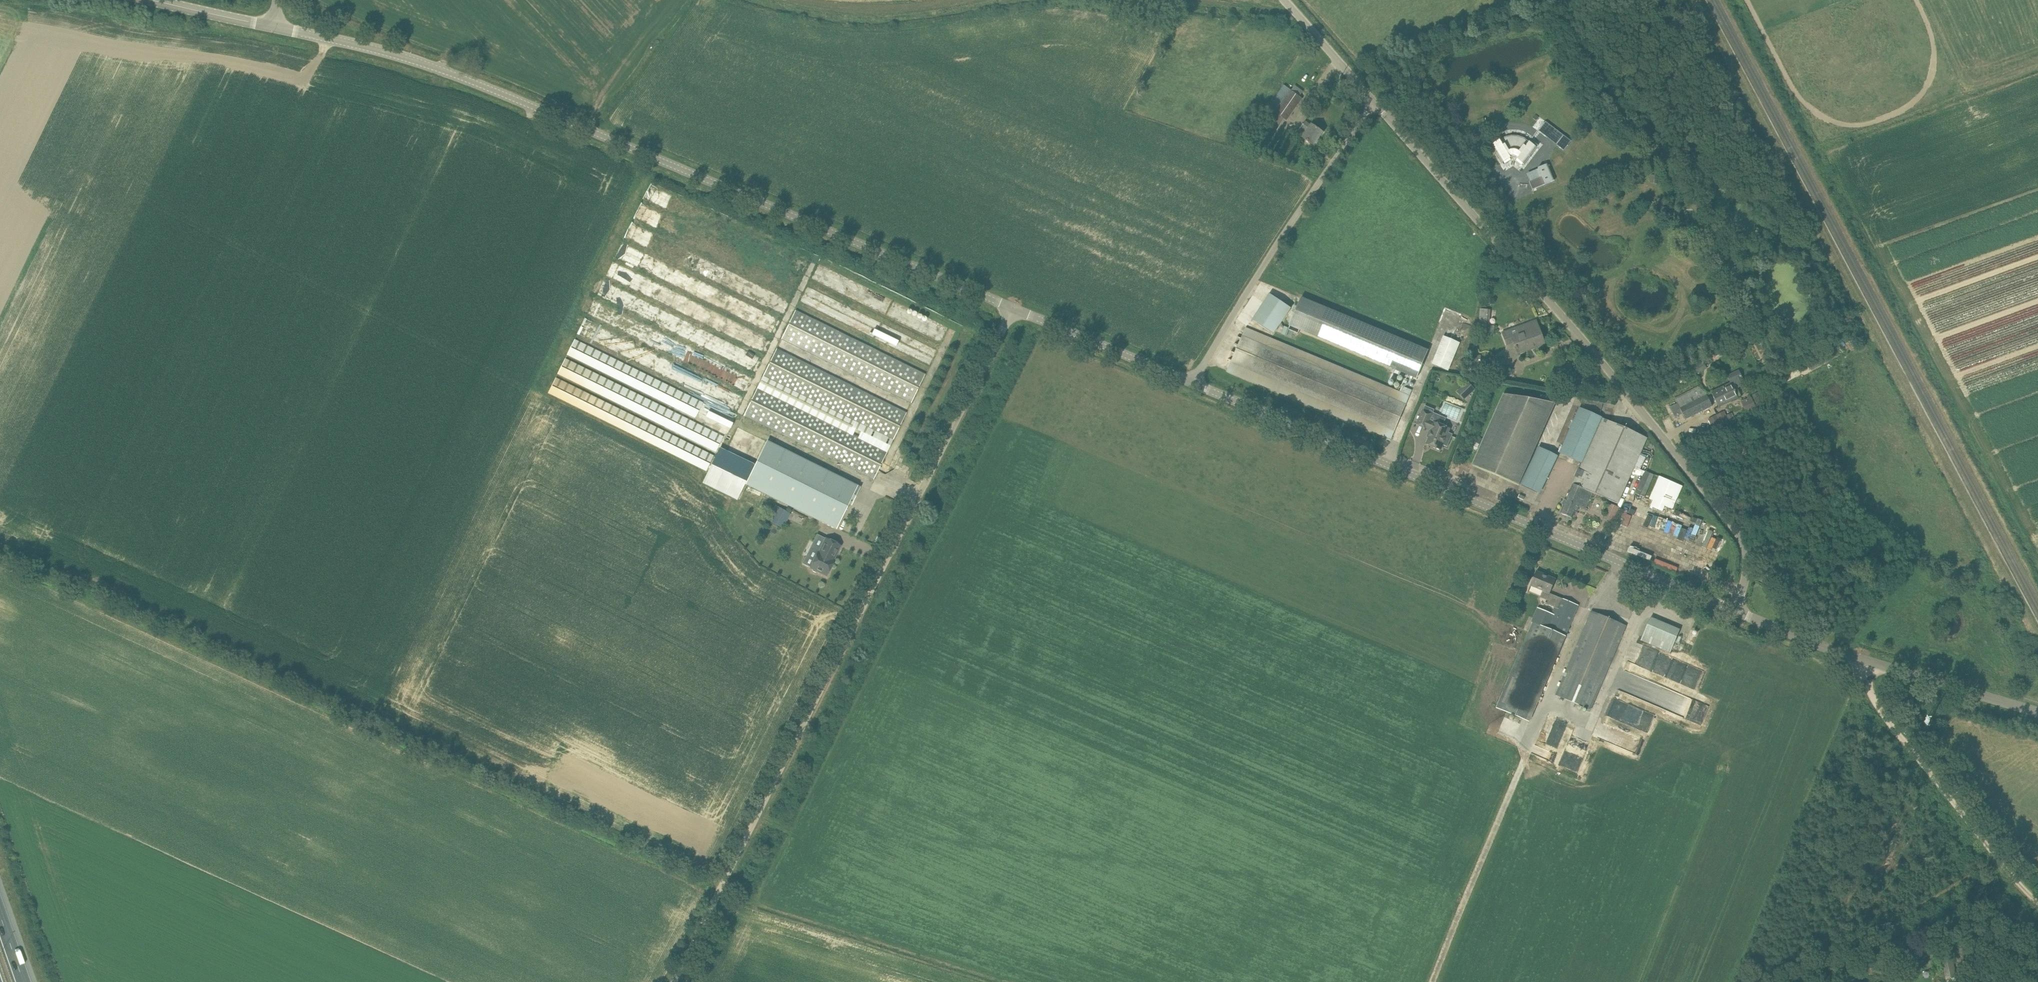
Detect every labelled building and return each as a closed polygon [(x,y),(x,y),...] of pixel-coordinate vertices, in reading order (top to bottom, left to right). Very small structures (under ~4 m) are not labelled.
[(1279,107),(1276,112),(1285,120),(1286,120),(1302,98),(1291,90),(1284,100),(1279,107)] [(1269,129),(1277,134),(1285,120),(1278,115),(1269,129)] [(1297,133),(1314,145),(1323,132),(1312,124),(1312,125),(1305,121),(1297,133)] [(1564,135),(1557,144),(1564,150),(1571,140),(1564,135)] [(1517,158),(1524,164),(1537,147),(1529,141),(1528,143),(1523,139),(1518,137),(1512,137),(1506,138),(1501,141),(1500,140),(1492,145),(1503,163),(1511,158),(1517,158)] [(1530,181),(1533,189),(1555,179),(1548,164),(1539,168),(1542,176),(1530,181)] [(1649,175),(1648,183),(1658,184),(1659,176),(1649,175)] [(1626,179),(1619,182),(1622,187),(1629,184),(1626,179)] [(643,199),(802,276),(809,262),(650,184),(643,199)] [(634,218),(793,296),(800,280),(641,203),(634,218)] [(1656,207),(1663,221),(1670,217),(1662,203),(1656,207)] [(1672,215),(1679,227),(1686,222),(1679,210),(1672,215)] [(1532,219),(1525,221),(1528,227),(1534,225),(1532,219)] [(624,238),(783,315),(790,300),(631,223),(624,238)] [(1697,236),(1689,241),(1692,246),(1700,241),(1697,236)] [(615,258),(774,336),(782,320),(623,243),(615,258)] [(605,278),(765,356),(772,340),(613,262),(605,278)] [(811,280),(941,344),(949,327),(819,263),(811,280)] [(1501,267),(1491,268),(1492,277),(1503,276),(1501,267)] [(596,297),(755,375),(763,359),(604,281),(596,297)] [(800,304),(930,367),(938,350),(808,287),(800,304)] [(1253,319),(1274,333),(1291,308),(1270,294),(1253,319)] [(1289,326),(1417,379),(1429,350),(1302,297),(1289,326)] [(587,316),(746,394),(753,378),(594,301),(587,316)] [(1481,309),(1479,332),(1489,333),(1490,310),(1481,309)] [(782,338),(912,402),(925,375),(796,310),(782,338)] [(577,335),(736,413),(743,398),(585,320),(577,335)] [(1536,321),(1503,334),(1507,345),(1514,343),(1518,354),(1545,344),(1536,321)] [(1238,345),(1235,353),(1231,351),(1228,358),(1232,360),(1227,370),(1392,439),(1409,396),(1246,328),(1241,338),(1238,337),(1234,344),(1238,345)] [(1432,364),(1448,371),(1460,343),(1444,335),(1432,364)] [(575,340),(567,354),(726,432),(733,418),(575,340)] [(763,377),(893,441),(907,413),(777,349),(763,377)] [(1806,362),(1810,369),(1819,365),(1814,357),(1806,362)] [(565,359),(558,373),(716,451),(723,437),(565,359)] [(1727,375),(1731,383),(1731,384),(1743,378),(1739,369),(1727,375)] [(556,378),(548,393),(707,471),(714,456),(556,378)] [(1589,380),(1581,383),(1586,395),(1594,392),(1589,380)] [(1457,391),(1465,399),(1475,388),(1467,381),(1457,391)] [(1731,384),(1731,383),(1712,392),(1713,396),(1719,407),(1738,398),(1731,384)] [(1684,394),(1675,399),(1677,403),(1670,407),(1675,417),(1683,413),(1686,419),(1713,406),(1702,385),(1684,394)] [(744,415),(874,479),(888,451),(879,447),(758,388),(744,415)] [(1768,388),(1753,395),(1757,405),(1772,399),(1768,388)] [(1550,401),(1552,394),(1539,389),(1537,396),(1550,401)] [(1473,465),(1519,485),(1554,403),(1504,394),(1473,465)] [(1752,396),(1741,401),(1746,412),(1757,408),(1752,396)] [(1425,405),(1423,411),(1432,415),(1433,415),(1435,409),(1425,405)] [(1582,463),(1573,484),(1593,492),(1618,503),(1647,438),(1580,408),(1561,453),(1582,463)] [(1421,415),(1417,424),(1426,428),(1431,429),(1427,437),(1429,437),(1427,444),(1441,450),(1443,445),(1448,447),(1453,434),(1448,432),(1450,428),(1434,422),(1429,420),(1432,415),(1423,411),(1421,415)] [(1724,411),(1716,415),(1721,425),(1729,422),(1726,415),(1724,411)] [(1731,413),(1726,415),(1729,422),(1735,419),(1731,413)] [(1716,415),(1708,419),(1713,429),(1721,425),(1716,415)] [(1728,426),(1718,431),(1719,432),(1722,439),(1729,435),(1732,434),(1728,426)] [(1710,433),(1696,440),(1698,443),(1702,441),(1711,436),(1710,433)] [(767,441),(746,484),(836,529),(849,504),(852,505),(860,487),(767,441)] [(1797,446),(1803,454),(1807,451),(1801,443),(1797,446)] [(1683,486),(1659,476),(1649,498),(1653,500),(1650,506),(1662,511),(1665,505),(1673,509),(1683,486)] [(1593,492),(1573,484),(1566,500),(1564,500),(1562,504),(1564,506),(1560,513),(1572,518),(1575,511),(1577,512),(1579,506),(1585,509),(1593,492)] [(1619,507),(1610,503),(1603,518),(1613,522),(1619,507)] [(767,519),(783,528),(792,513),(775,504),(767,519)] [(1629,526),(1635,511),(1631,509),(1624,524),(1629,526)] [(1660,530),(1695,542),(1703,519),(1674,509),(1671,519),(1665,517),(1660,530)] [(1707,524),(1702,536),(1712,540),(1717,528),(1707,524)] [(833,559),(840,546),(826,538),(819,552),(818,552),(811,568),(812,568),(813,571),(816,572),(818,571),(827,576),(834,560),(833,559)] [(1533,622),(1498,708),(1530,722),(1578,605),(1550,593),(1556,579),(1537,571),(1531,586),(1543,591),(1541,597),(1547,599),(1545,603),(1555,607),(1552,614),(1538,607),(1532,621),(1533,622)] [(1556,695),(1591,710),(1601,685),(1626,626),(1592,611),(1567,670),(1566,670),(1556,695)] [(1671,652),(1681,629),(1651,616),(1641,639),(1671,652)] [(1551,734),(1561,736),(1566,719),(1556,716),(1549,742),(1551,734)] [(1956,949),(1959,962),(1971,959),(1968,947),(1956,949)]
